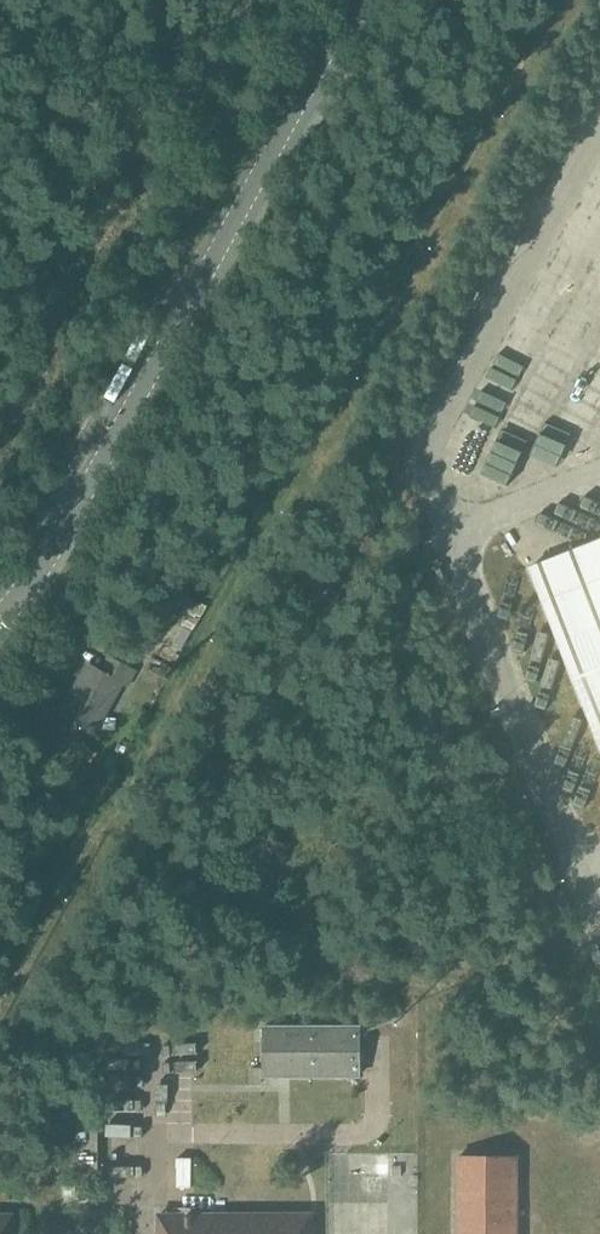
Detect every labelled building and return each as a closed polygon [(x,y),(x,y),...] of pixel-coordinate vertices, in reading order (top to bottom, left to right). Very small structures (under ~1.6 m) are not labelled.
[(529,568),(599,747),(599,540),(529,568)] [(87,663),(60,714),(95,733),(122,684),(127,687),(137,670),(108,654),(99,670),(87,663)] [(359,1075),(359,1027),(301,1027),(301,1022),(292,1022),(292,1027),(259,1028),(259,1037),(264,1037),(264,1075),(359,1075)] [(516,1157),(458,1157),(457,1233),(516,1233),(516,1157)] [(158,1233),(312,1233),(312,1214),(192,1215),(187,1215),(158,1215),(158,1233)] [(13,1215),(0,1215),(0,1233),(13,1233),(13,1215)]
